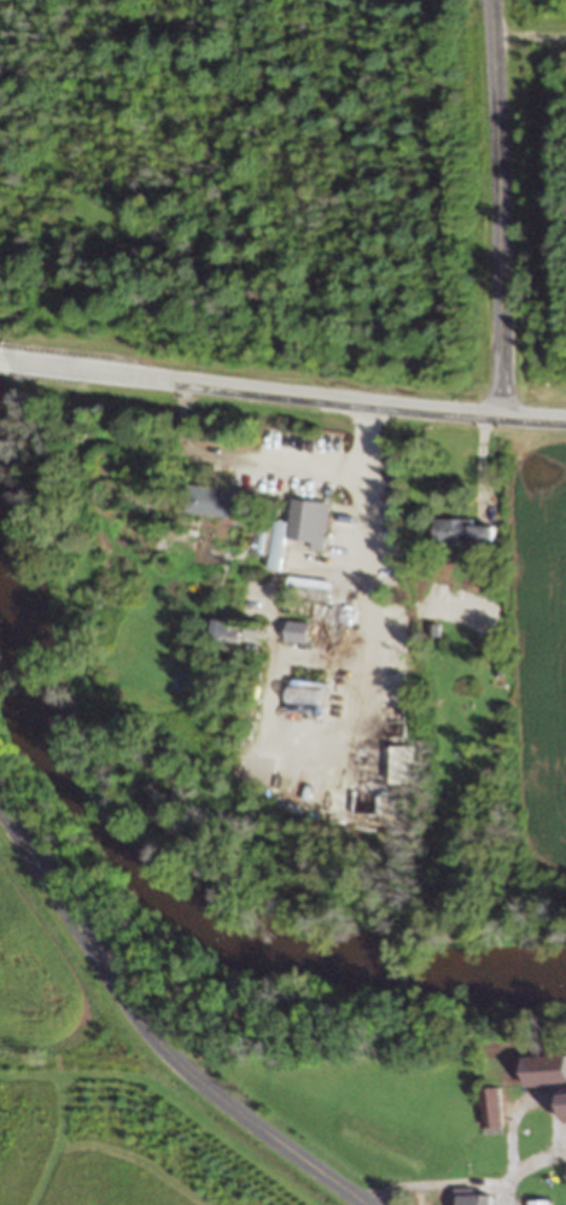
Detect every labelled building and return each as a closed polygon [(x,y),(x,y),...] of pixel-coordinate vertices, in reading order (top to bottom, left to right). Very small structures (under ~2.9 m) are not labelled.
[(240,489),(185,484),(182,512),(237,517),(240,489)] [(313,543),(318,501),(287,497),(282,539),(313,543)] [(489,548),(489,521),(431,520),(431,547),(489,548)] [(326,597),(326,578),(283,578),(283,597),(326,597)] [(227,624),(209,621),(206,637),(223,641),(227,624)] [(518,1056),(518,1085),(565,1085),(565,1056),(518,1056)] [(498,1127),(496,1087),(479,1088),(480,1128),(498,1127)] [(553,1090),(553,1121),(565,1121),(565,1090),(553,1090)] [(489,1194),(453,1195),(454,1204),(490,1204),(489,1194)]
